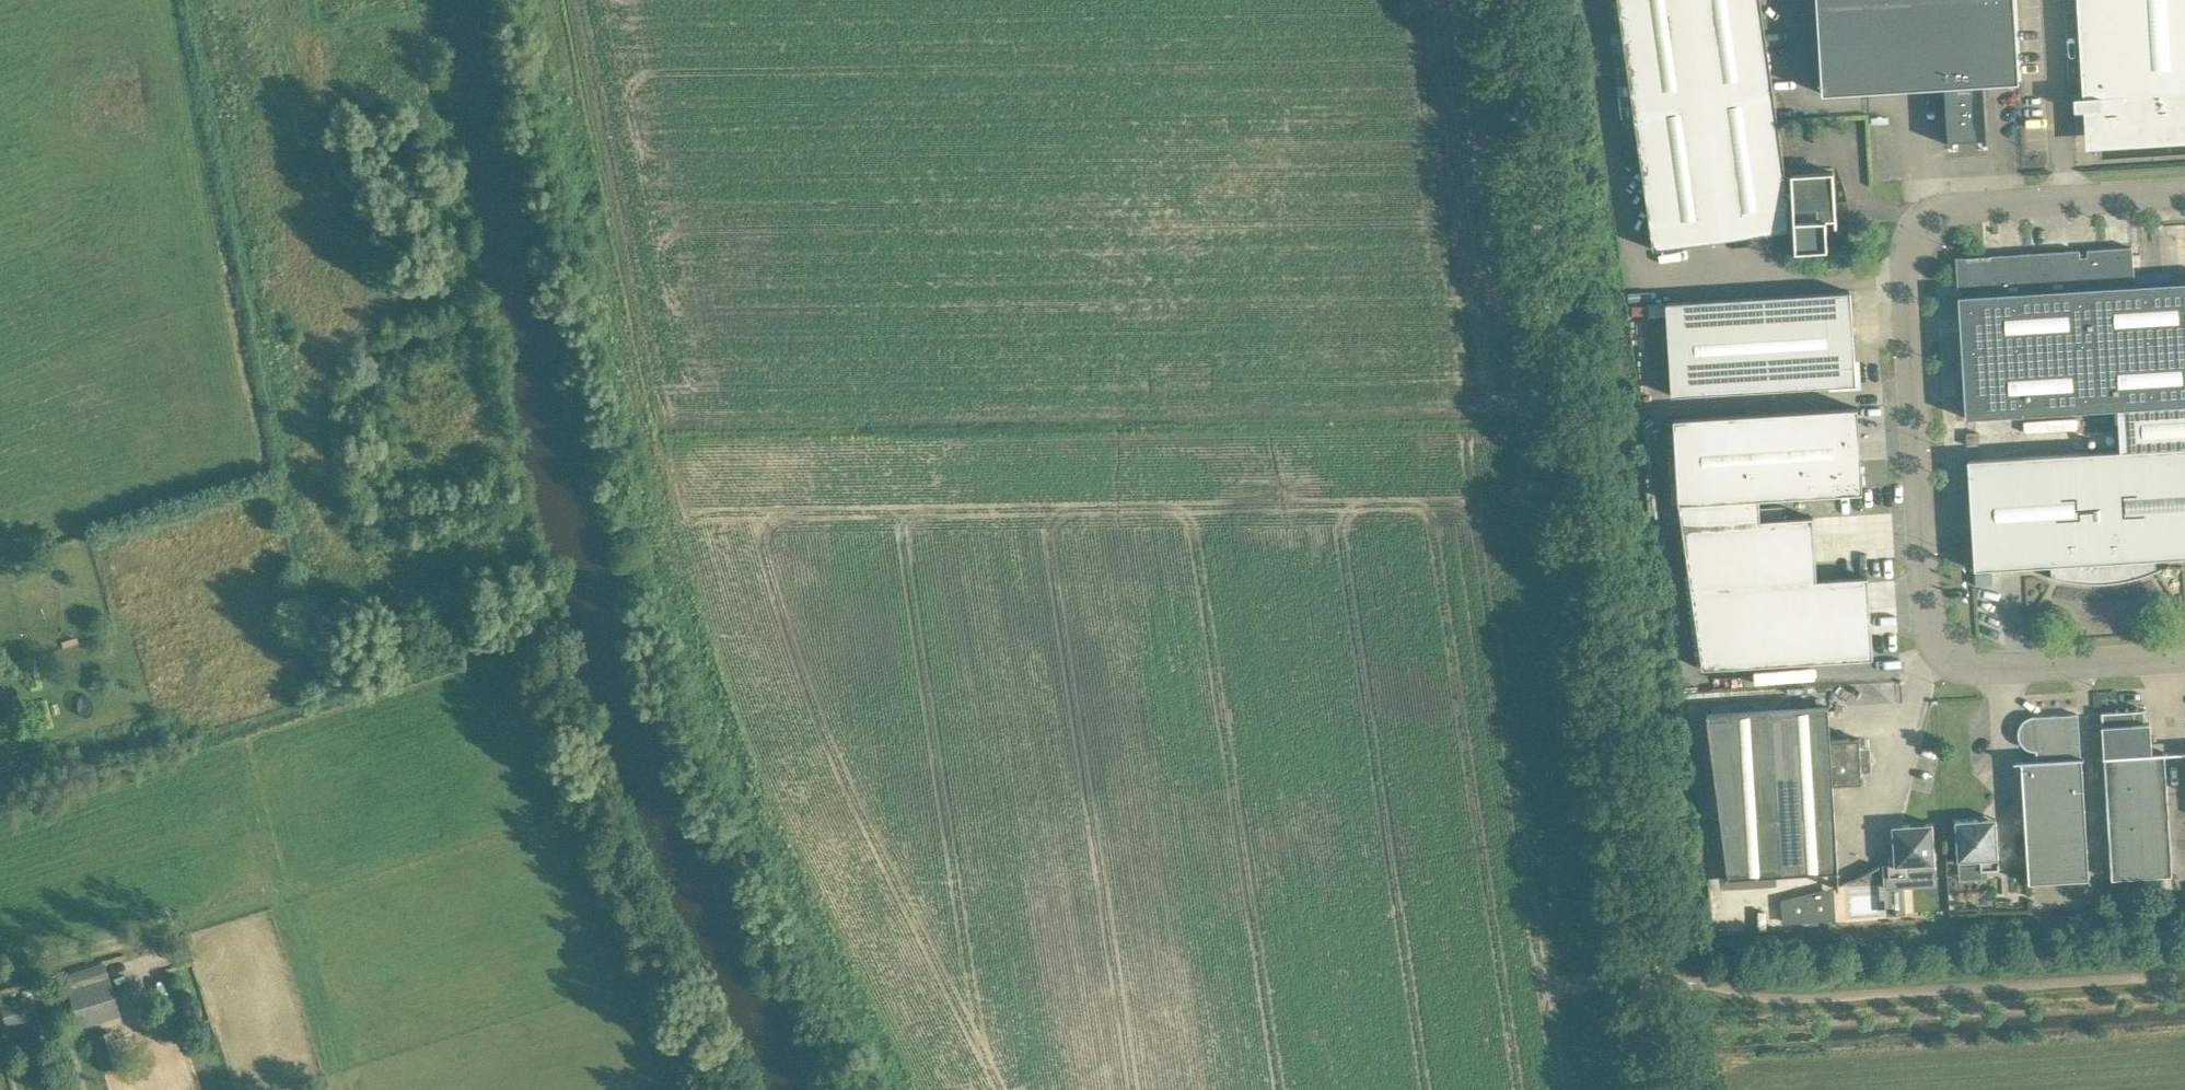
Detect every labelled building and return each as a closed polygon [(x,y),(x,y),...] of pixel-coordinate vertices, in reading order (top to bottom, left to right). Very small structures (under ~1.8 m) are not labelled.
[(1828,248),(1827,220),(1835,219),(1835,225),(1837,224),(1834,171),(1792,174),(1792,175),(1785,175),(1760,0),(1619,0),(1654,248),(1795,228),(1796,250),(1828,248)] [(2019,81),(2020,81),(2015,0),(1817,0),(1823,93),(1898,88),(1897,82),(1945,80),(1949,144),(1954,144),(1954,140),(1978,139),(1982,139),(1983,142),(1988,142),(1984,77),(2009,76),(2009,82),(2019,81)] [(2084,96),(2075,97),(2075,110),(2085,109),(2086,118),(2098,118),(2099,135),(2184,130),(2184,0),(2078,0),(2084,96)] [(1957,264),(1958,287),(1960,287),(1960,295),(1959,295),(1966,418),(2119,408),(2184,404),(2184,281),(2135,284),(2133,247),(2088,249),(2088,256),(2080,257),(2080,250),(2000,255),(2001,261),(1996,265),(1985,266),(1980,262),(1957,264)] [(1851,291),(1831,292),(1667,302),(1672,395),(1857,384),(1851,291)] [(1969,460),(1971,496),(1973,533),(1975,569),(2052,565),(2052,576),(2047,575),(2047,576),(2062,580),(2091,583),(2120,582),(2148,574),(2147,573),(2146,574),(2145,559),(2184,557),(2184,404),(2119,408),(2122,451),(1969,460)] [(1862,492),(1863,492),(1858,407),(1857,407),(1835,409),(1675,418),(1680,503),(1703,668),(1874,658),(1869,577),(1817,580),(1813,516),(1761,520),(1759,498),(1862,492)] [(1967,433),(1967,445),(1980,444),(1979,432),(1967,433)] [(1829,706),(1707,714),(1729,878),(1839,871),(1833,777),(1862,775),(1860,737),(1831,739),(1829,706)] [(2105,756),(2099,756),(2099,758),(2105,758),(2112,878),(2173,875),(2165,754),(2167,754),(2167,752),(2153,753),(2151,722),(2143,723),(2142,711),(2147,711),(2147,709),(2102,712),(2105,756)] [(2033,750),(2035,750),(2037,750),(2038,760),(2018,761),(2019,763),(2022,763),(2029,883),(2089,879),(2082,759),(2084,759),(2084,757),(2081,757),(2078,713),(2035,716),(2032,716),(2030,717),(2027,718),(2025,720),(2023,722),(2021,725),(2020,727),(2019,730),(2019,733),(2019,736),(2020,739),(2021,742),(2023,744),(2025,746),(2027,748),(2030,749),(2033,750)] [(1998,839),(1997,823),(1979,824),(1978,819),(1956,820),(1958,861),(1981,860),(1981,870),(2000,869),(1999,851),(2003,841),(1998,839)] [(1894,834),(1893,834),(1894,858),(1888,859),(1889,877),(1907,876),(1907,865),(1936,864),(1933,823),(1903,825),(1904,828),(1894,834)] [(108,974),(66,987),(79,1028),(121,1015),(108,974)] [(25,997),(4,1003),(9,1020),(30,1014),(25,997)] [(112,1031),(93,1037),(102,1070),(122,1065),(112,1031)]
